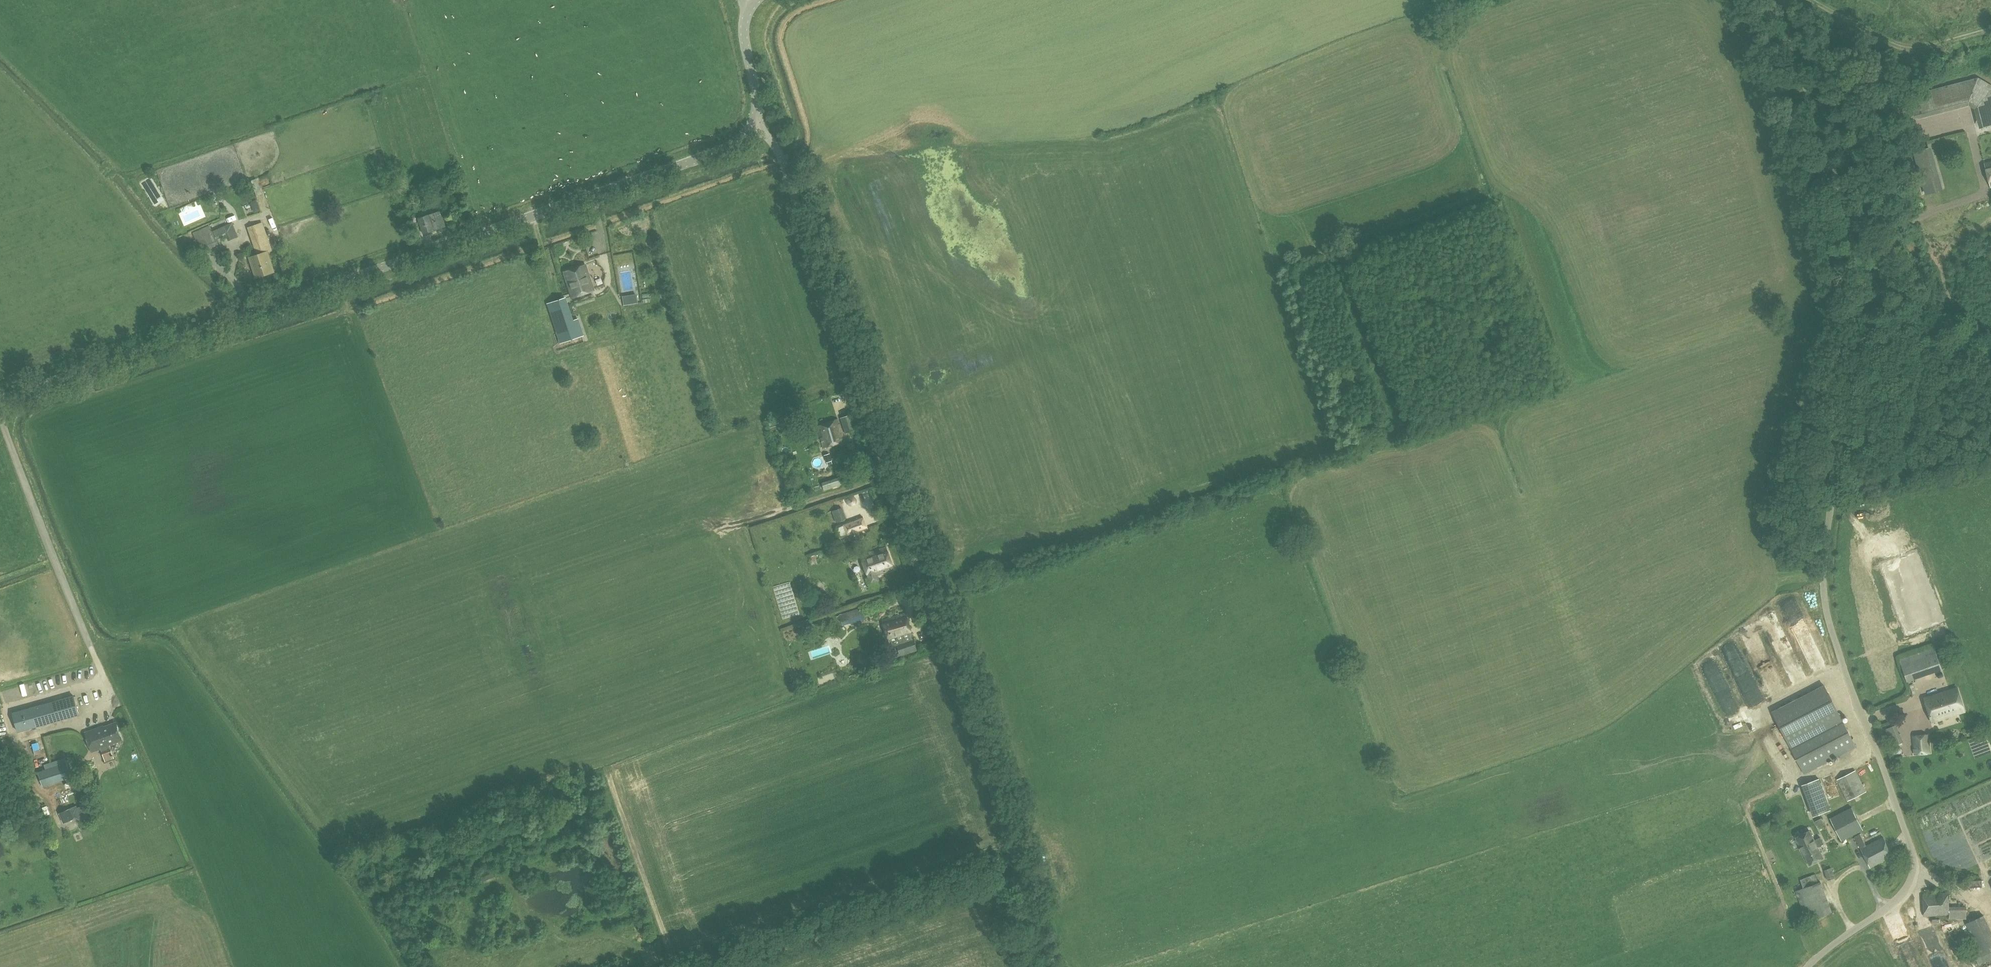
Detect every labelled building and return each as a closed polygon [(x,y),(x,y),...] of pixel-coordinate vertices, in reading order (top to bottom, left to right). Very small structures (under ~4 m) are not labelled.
[(1912,112),(1967,98),(1978,103),(1983,126),(1990,125),(1990,87),(1977,79),(1909,97),(1912,112)] [(1915,153),(1926,193),(1940,190),(1928,149),(1915,153)] [(267,191),(260,193),(264,209),(271,207),(267,191)] [(420,196),(423,206),(431,204),(428,194),(420,196)] [(210,214),(214,223),(227,218),(223,209),(210,214)] [(418,218),(424,234),(446,226),(441,210),(418,218)] [(202,211),(188,216),(190,223),(205,218),(202,211)] [(213,232),(217,240),(229,235),(231,240),(239,236),(233,223),(213,232)] [(248,228),(257,255),(250,257),(256,277),(274,271),(268,252),(272,251),(263,223),(248,228)] [(191,242),(197,255),(219,245),(217,240),(213,232),(211,226),(194,233),(197,240),(191,242)] [(606,254),(605,240),(589,241),(590,255),(606,254)] [(624,262),(624,271),(634,271),(634,262),(624,262)] [(564,272),(572,297),(594,290),(586,264),(564,272)] [(635,271),(625,272),(628,304),(639,303),(635,271)] [(548,303),(562,343),(582,336),(577,321),(572,323),(563,298),(548,303)] [(840,417),(845,433),(857,429),(853,414),(840,417)] [(817,425),(823,447),(846,440),(839,418),(817,425)] [(832,488),(841,485),(839,478),(830,481),(832,488)] [(846,503),(852,522),(874,515),(868,496),(861,498),(863,506),(853,509),(851,501),(846,503)] [(833,511),(837,522),(845,519),(841,508),(833,511)] [(837,528),(840,538),(849,534),(852,540),(861,537),(859,530),(867,528),(864,519),(837,528)] [(861,555),(870,583),(879,579),(878,575),(895,569),(886,546),(861,555)] [(899,599),(897,593),(875,600),(877,609),(890,606),(889,602),(899,599)] [(1788,609),(1801,641),(1814,636),(1801,604),(1788,609)] [(839,613),(843,624),(865,617),(862,606),(839,613)] [(883,620),(889,642),(896,640),(897,643),(896,643),(899,655),(917,650),(913,638),(912,638),(911,635),(912,635),(905,613),(883,620)] [(1789,666),(1799,661),(1779,616),(1769,621),(1789,666)] [(1900,659),(1907,680),(1940,668),(1933,648),(1900,659)] [(1741,711),(1724,668),(1711,673),(1725,709),(1732,706),(1735,713),(1741,711)] [(1772,709),(1790,744),(1841,717),(1825,683),(1772,709)] [(1925,698),(1932,720),(1965,710),(1958,688),(1925,698)] [(38,703),(44,723),(79,714),(73,694),(38,703)] [(83,707),(94,705),(93,695),(81,696),(83,707)] [(44,723),(38,703),(8,711),(14,732),(44,723)] [(1790,744),(1804,773),(1856,746),(1841,717),(1790,744)] [(86,733),(92,750),(101,747),(106,761),(114,758),(109,743),(121,739),(116,724),(104,728),(104,727),(86,733)] [(8,725),(2,729),(6,736),(12,731),(8,725)] [(1913,736),(1915,754),(1931,752),(1929,734),(1913,736)] [(48,771),(51,781),(71,775),(67,765),(48,771)] [(1848,799),(1868,792),(1860,769),(1839,777),(1848,799)] [(1804,784),(1815,816),(1831,810),(1820,778),(1804,784)] [(1915,800),(1914,791),(1906,792),(1907,801),(1915,800)] [(76,809),(74,814),(76,819),(81,820),(86,818),(87,813),(85,809),(81,806),(76,809)] [(58,813),(62,823),(73,819),(69,808),(58,813)] [(1831,820),(1840,839),(1861,829),(1852,809),(1831,820)] [(1796,837),(1803,850),(1822,840),(1821,837),(1815,839),(1810,830),(1796,837)] [(1855,837),(1861,848),(1867,845),(1861,833),(1855,837)] [(1884,836),(1867,845),(1861,848),(1871,868),(1894,856),(1884,836)] [(1822,840),(1803,850),(1810,864),(1824,857),(1818,846),(1824,843),(1822,840)] [(1824,870),(1828,880),(1836,877),(1832,867),(1824,870)] [(485,882),(498,877),(495,869),(482,873),(485,882)] [(1950,914),(1949,906),(1948,892),(1923,893),(1925,916),(1949,914),(1950,914)] [(1950,914),(1949,914),(1949,919),(1967,919),(1967,906),(1949,906),(1950,914)] [(1975,955),(1976,957),(1976,958),(1979,964),(1990,959),(1990,928),(1984,914),(1966,923),(1970,930),(1964,933),(1975,955)] [(1909,926),(1899,929),(1898,925),(1897,926),(1911,966),(1923,966),(1909,926)]
